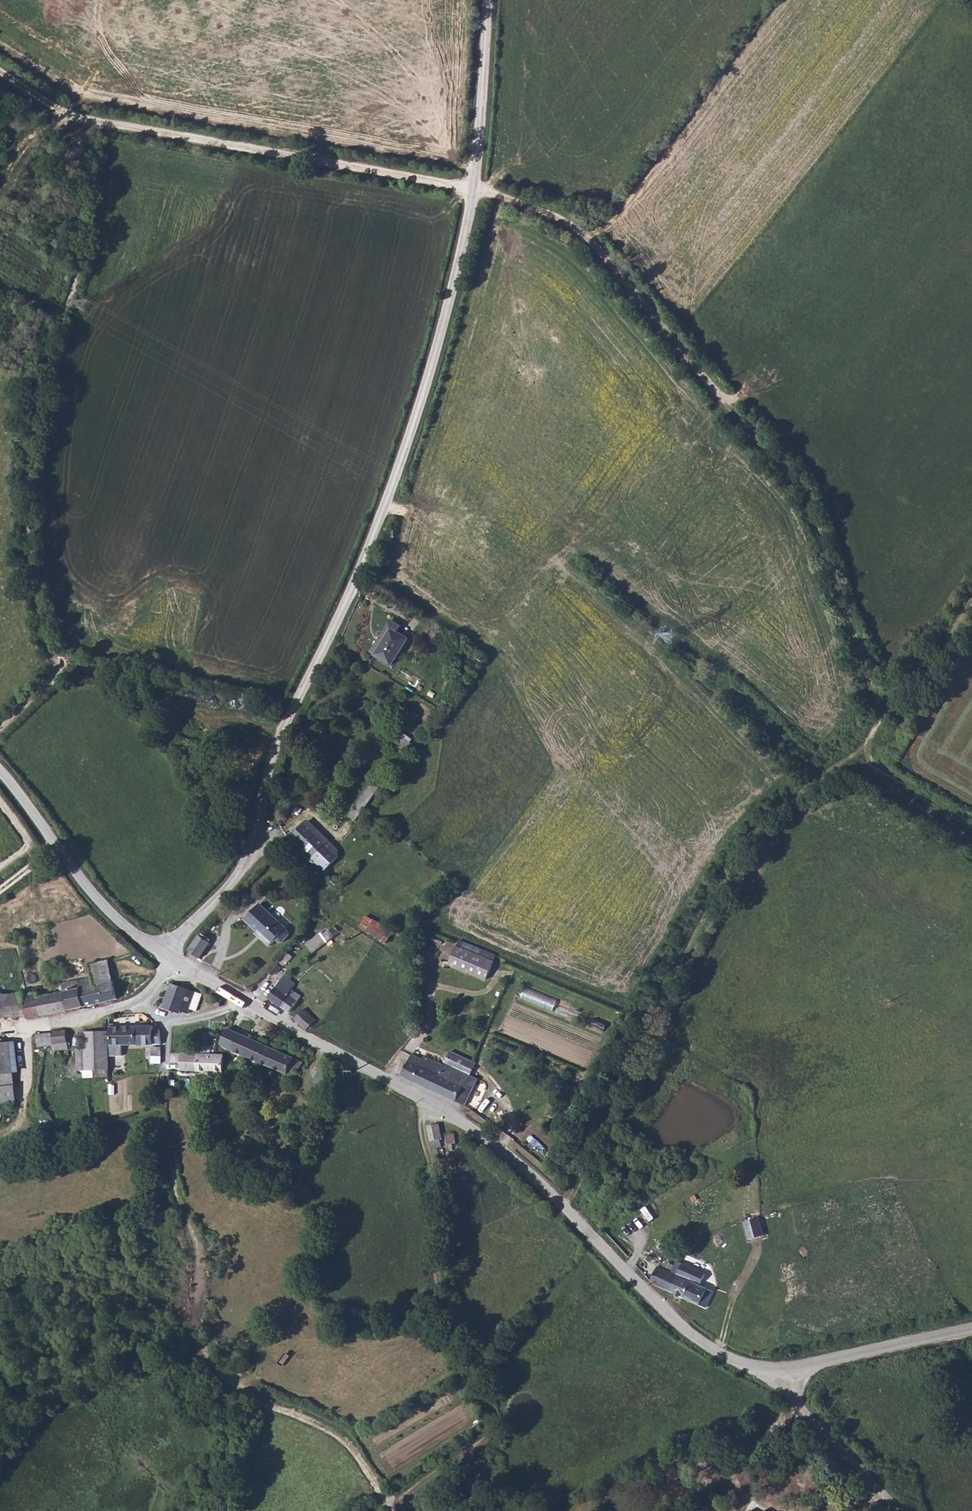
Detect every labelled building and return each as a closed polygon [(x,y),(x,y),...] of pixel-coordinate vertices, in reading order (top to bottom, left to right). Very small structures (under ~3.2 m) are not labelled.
[(390,616),(377,644),(393,652),(407,625),(396,619),(399,612),(389,607),(386,614),(390,616)] [(424,698),(417,694),(413,701),(421,704),(424,698)] [(357,821),(380,786),(373,781),(349,815),(357,821)] [(300,844),(309,853),(326,835),(304,807),(290,820),(305,839),(300,844)] [(256,895),(241,910),(257,927),(256,929),(265,938),(271,931),(274,934),(278,934),(285,927),(284,924),(281,921),(282,920),(256,895)] [(326,930),(334,921),(326,913),(318,921),(326,930)] [(359,928),(395,946),(402,932),(366,915),(359,928)] [(304,943),(308,947),(326,930),(318,921),(310,929),(312,933),(304,943)] [(207,935),(196,927),(184,942),(197,951),(207,935)] [(490,953),(454,936),(446,953),(482,969),(490,953)] [(86,952),(91,966),(93,975),(102,973),(108,992),(120,989),(106,946),(86,952)] [(22,982),(12,983),(13,1011),(27,1010),(98,994),(93,975),(91,966),(79,970),(63,976),(65,982),(45,987),(42,981),(28,985),(23,986),(22,982)] [(93,975),(98,994),(108,992),(102,973),(93,975)] [(289,973),(271,995),(281,1004),(290,995),(300,981),(293,975),(289,973)] [(12,983),(0,985),(0,1012),(13,1011),(12,983)] [(164,1009),(173,1012),(180,1011),(186,987),(170,984),(164,1009)] [(180,1011),(193,1010),(197,990),(186,987),(180,1011)] [(525,987),(521,998),(554,1008),(557,997),(525,987)] [(301,1007),(293,1018),(303,1028),(307,1024),(313,1020),(301,1007)] [(233,1021),(230,1013),(223,1015),(219,1015),(221,1023),(233,1021)] [(107,1032),(109,1058),(120,1057),(120,1047),(154,1044),(160,1044),(159,1028),(151,1029),(150,1025),(107,1028),(107,1032)] [(242,1051),(250,1035),(231,1025),(221,1041),(242,1051)] [(51,1031),(53,1050),(68,1049),(65,1029),(51,1031)] [(103,1032),(82,1033),(83,1051),(73,1052),(73,1073),(83,1072),(84,1079),(105,1077),(103,1032)] [(268,1044),(250,1035),(242,1051),(260,1059),(268,1044)] [(0,1043),(0,1102),(14,1100),(11,1073),(17,1072),(14,1041),(0,1043)] [(305,1062),(268,1044),(260,1059),(287,1072),(293,1065),(298,1068),(305,1062)] [(160,1056),(160,1047),(151,1048),(152,1056),(160,1056)] [(409,1058),(403,1071),(434,1087),(445,1064),(423,1053),(415,1048),(410,1058),(409,1058)] [(445,1064),(434,1087),(465,1104),(476,1077),(469,1074),(474,1061),(451,1051),(449,1056),(445,1064)] [(197,1056),(181,1055),(181,1070),(197,1070),(197,1056)] [(153,1065),(161,1065),(160,1056),(152,1056),(153,1065)] [(222,1057),(197,1056),(197,1070),(222,1071),(222,1057)] [(440,1124),(430,1126),(434,1147),(440,1146),(438,1137),(442,1137),(440,1124)] [(457,1143),(458,1134),(449,1136),(449,1145),(457,1143)] [(749,1239),(765,1233),(759,1215),(743,1221),(749,1239)] [(672,1267),(689,1276),(694,1266),(677,1258),(672,1267)] [(653,1280),(680,1293),(689,1276),(672,1267),(658,1260),(649,1276),(653,1280)] [(689,1276),(711,1286),(715,1277),(705,1272),(694,1266),(689,1276)] [(680,1293),(701,1303),(711,1286),(689,1276),(680,1293)] [(754,1496),(752,1501),(745,1497),(736,1510),(780,1510),(754,1496)]
